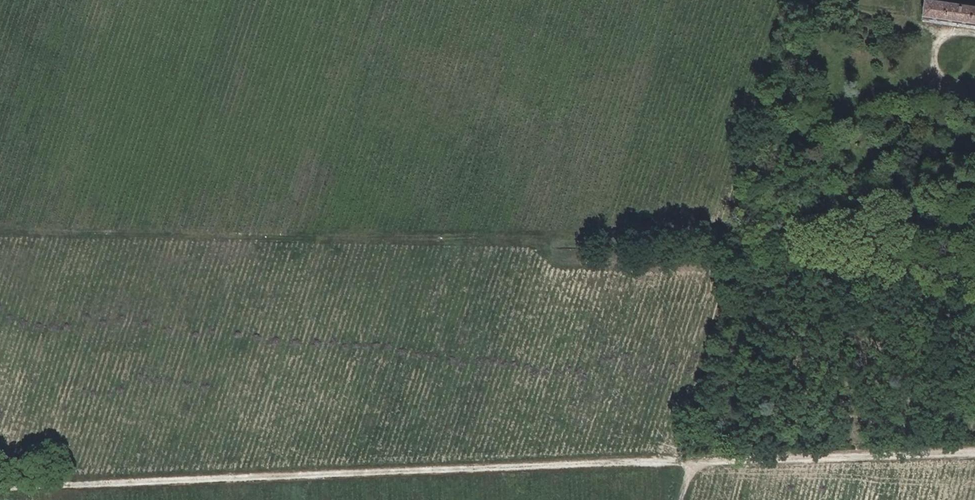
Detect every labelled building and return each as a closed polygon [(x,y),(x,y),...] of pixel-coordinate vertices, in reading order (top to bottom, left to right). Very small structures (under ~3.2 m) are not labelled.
[(962,0),(928,0),(926,16),(974,23),(974,2),(962,0)]
